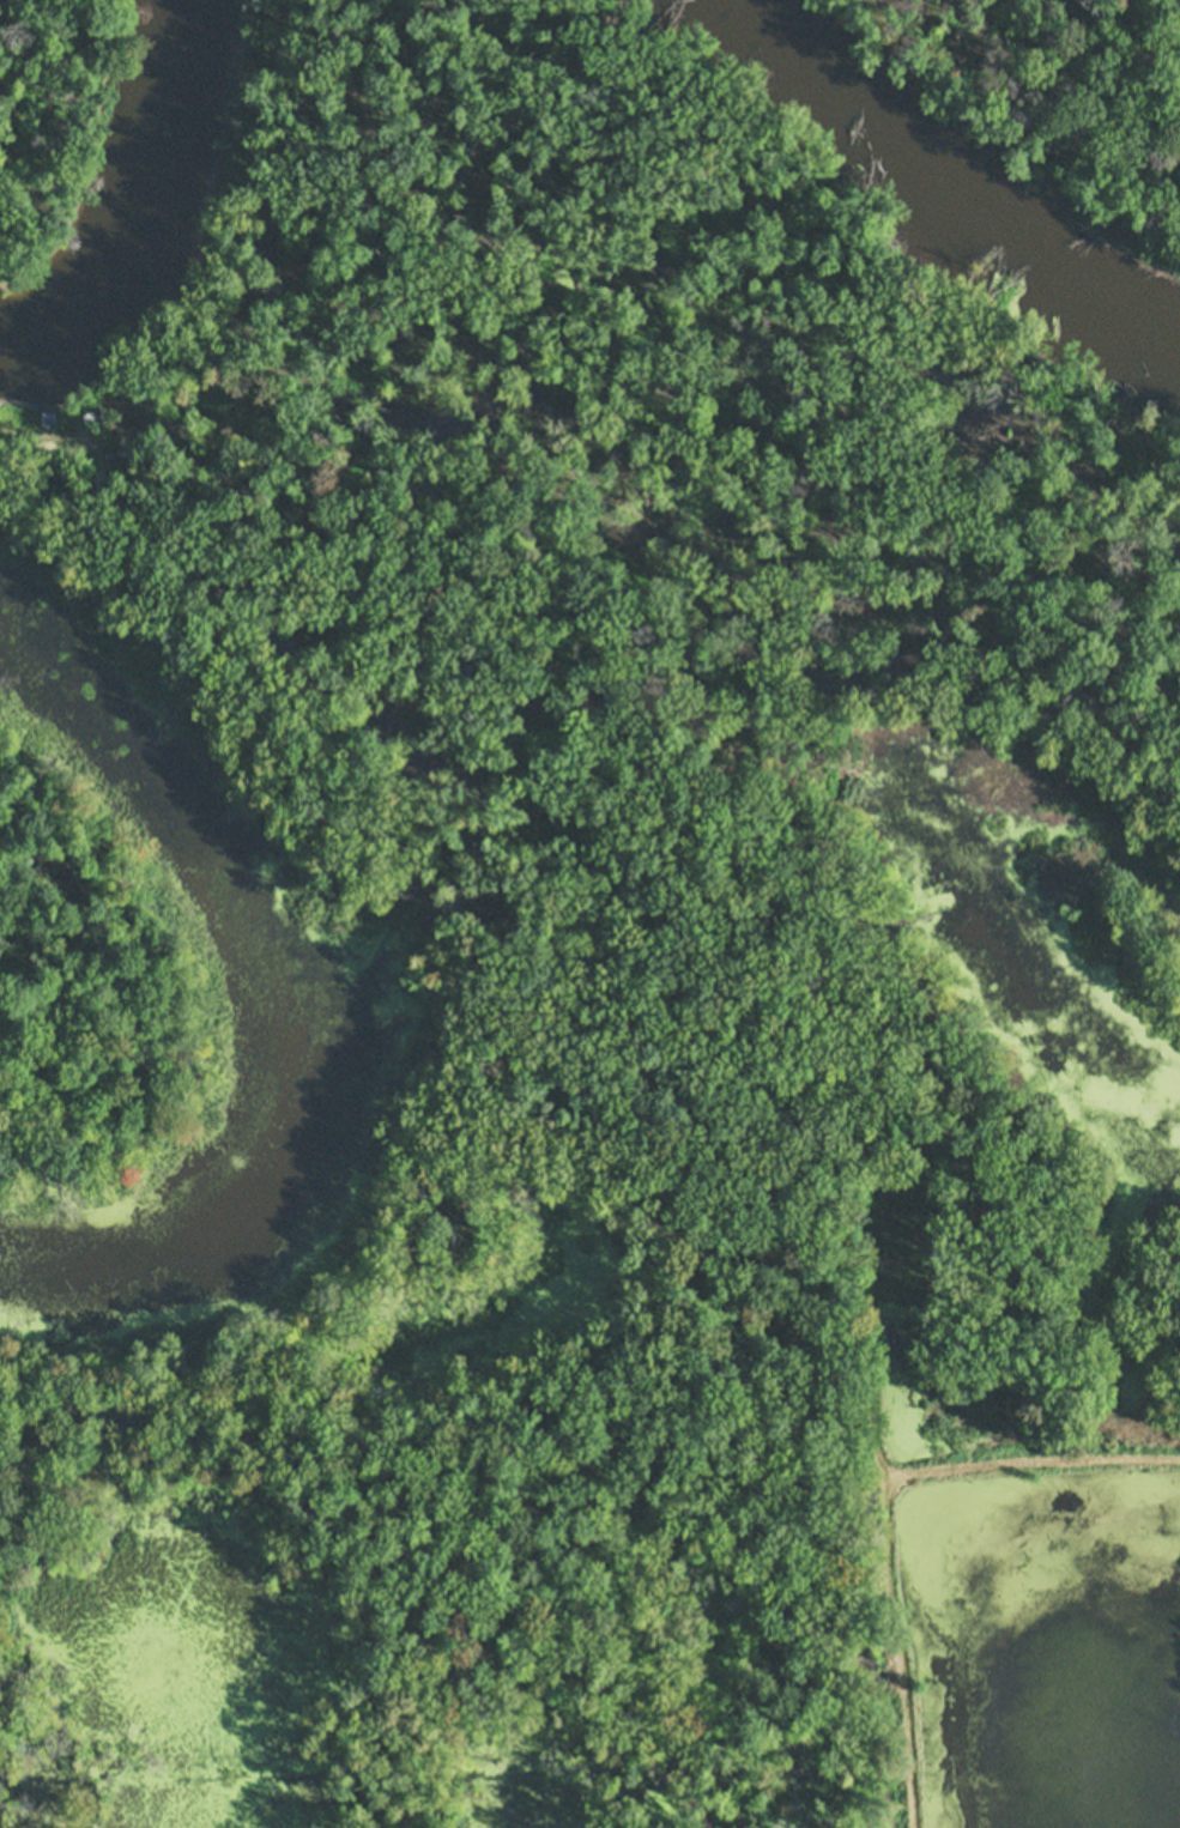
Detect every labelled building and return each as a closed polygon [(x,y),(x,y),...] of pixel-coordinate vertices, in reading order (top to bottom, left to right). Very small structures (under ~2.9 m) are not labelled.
[(41,411),(55,410),(55,424),(41,424),(41,411)] [(81,412),(91,410),(93,418),(84,420),(81,412)] [(95,468),(105,468),(107,489),(96,489),(95,468)]
